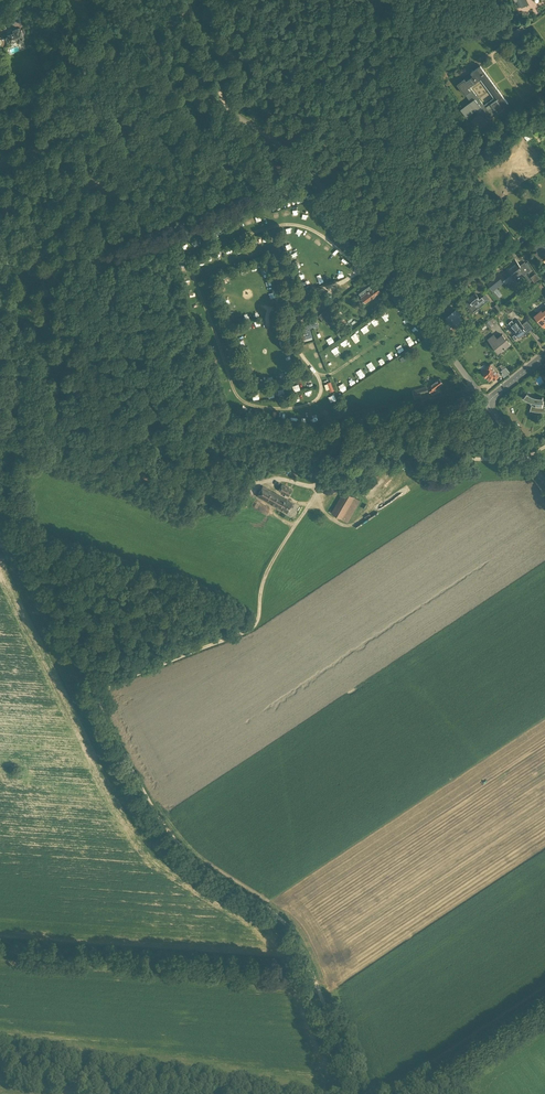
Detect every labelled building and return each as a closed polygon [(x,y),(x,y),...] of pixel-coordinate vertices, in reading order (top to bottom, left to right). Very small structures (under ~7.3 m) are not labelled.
[(522,25),(508,35),(511,38),(525,29),(525,28),(522,25)] [(6,38),(8,42),(9,41),(10,43),(17,40),(18,43),(25,40),(21,30),(19,31),(18,28),(13,30),(14,33),(7,36),(7,37),(6,38)] [(467,118),(476,111),(478,115),(483,111),(488,119),(490,118),(497,112),(495,109),(499,105),(501,108),(508,103),(481,65),(471,72),(472,74),(458,84),(471,102),(461,110),(467,118)] [(527,129),(524,131),(521,134),(527,141),(533,137),(527,129)] [(317,237),(314,242),(320,245),(323,241),(317,237)] [(533,247),(537,251),(535,253),(534,253),(541,262),(544,259),(544,246),(541,241),(533,247)] [(354,254),(355,255),(361,263),(364,261),(357,252),(354,254)] [(525,262),(520,265),(515,259),(512,261),(514,264),(503,272),(504,273),(503,273),(504,274),(501,276),(499,273),(496,275),(498,277),(488,284),(486,282),(486,283),(491,290),(503,280),(506,283),(508,281),(510,283),(522,273),(524,275),(529,271),(527,268),(529,267),(525,262)] [(531,278),(534,282),(540,278),(536,274),(531,278)] [(380,291),(377,287),(377,286),(374,288),(372,284),(359,293),(366,302),(380,291)] [(476,293),(465,302),(473,312),(489,299),(485,294),(480,298),(476,293)] [(498,312),(502,309),(497,303),(493,306),(498,312)] [(505,307),(509,313),(514,309),(509,303),(505,307)] [(319,315),(322,320),(335,310),(332,306),(319,315)] [(543,312),(541,310),(535,316),(543,326),(544,325),(544,310),(543,312)] [(383,320),(388,317),(385,311),(380,314),(383,320)] [(447,319),(443,322),(449,328),(455,323),(457,326),(463,320),(460,316),(463,314),(461,312),(457,316),(453,311),(445,318),(447,319)] [(494,317),(490,320),(487,322),(492,327),(498,322),(494,317)] [(332,318),(326,322),(328,324),(330,327),(336,322),(334,320),(332,318)] [(526,326),(523,323),(522,324),(518,319),(514,322),(512,320),(509,323),(511,325),(508,327),(512,333),(514,332),(516,334),(512,336),(515,340),(526,332),(523,328),(526,326)] [(308,322),(310,327),(310,328),(315,326),(315,328),(319,327),(318,325),(317,320),(308,322)] [(474,326),(476,329),(478,327),(472,320),(470,322),(473,327),(474,326)] [(360,328),(364,333),(369,330),(365,325),(360,328)] [(308,328),(301,330),(304,339),(311,337),(308,328)] [(355,332),(350,336),(355,343),(360,340),(355,332)] [(494,335),(488,340),(496,350),(498,348),(500,351),(504,348),(505,348),(510,344),(502,334),(497,338),(494,335)] [(325,339),(328,344),(334,341),(331,336),(325,339)] [(395,347),(399,353),(404,350),(400,344),(395,347)] [(335,346),(330,350),(334,355),(339,351),(335,346)] [(391,350),(386,354),(389,359),(395,356),(391,350)] [(490,364),(482,370),(489,380),(493,377),(494,379),(499,375),(490,364)] [(505,367),(502,369),(501,371),(503,373),(502,374),(504,377),(505,376),(506,375),(510,372),(506,367),(505,367)] [(432,393),(433,393),(436,391),(435,389),(443,383),(439,378),(431,384),(431,385),(428,387),(432,393)] [(330,391),(333,390),(331,381),(324,383),(325,390),(329,389),(330,391)] [(426,387),(425,387),(413,390),(415,395),(428,392),(426,387)] [(330,402),(338,399),(336,393),(328,397),(330,402)] [(532,411),(533,411),(536,411),(538,412),(540,412),(542,412),(544,411),(544,406),(543,397),(542,397),(543,398),(541,398),(540,398),(539,397),(537,397),(535,397),(534,396),(532,396),(530,395),(528,394),(527,393),(523,398),(522,397),(524,399),(525,399),(527,400),(529,401),(530,401),(532,402),(530,411),(530,410),(532,411)] [(279,490),(289,496),(292,490),(282,485),(279,490)] [(287,513),(292,503),(263,486),(257,496),(287,513)] [(355,497),(345,491),(332,513),(342,519),(342,518),(348,522),(360,501),(355,497)]
